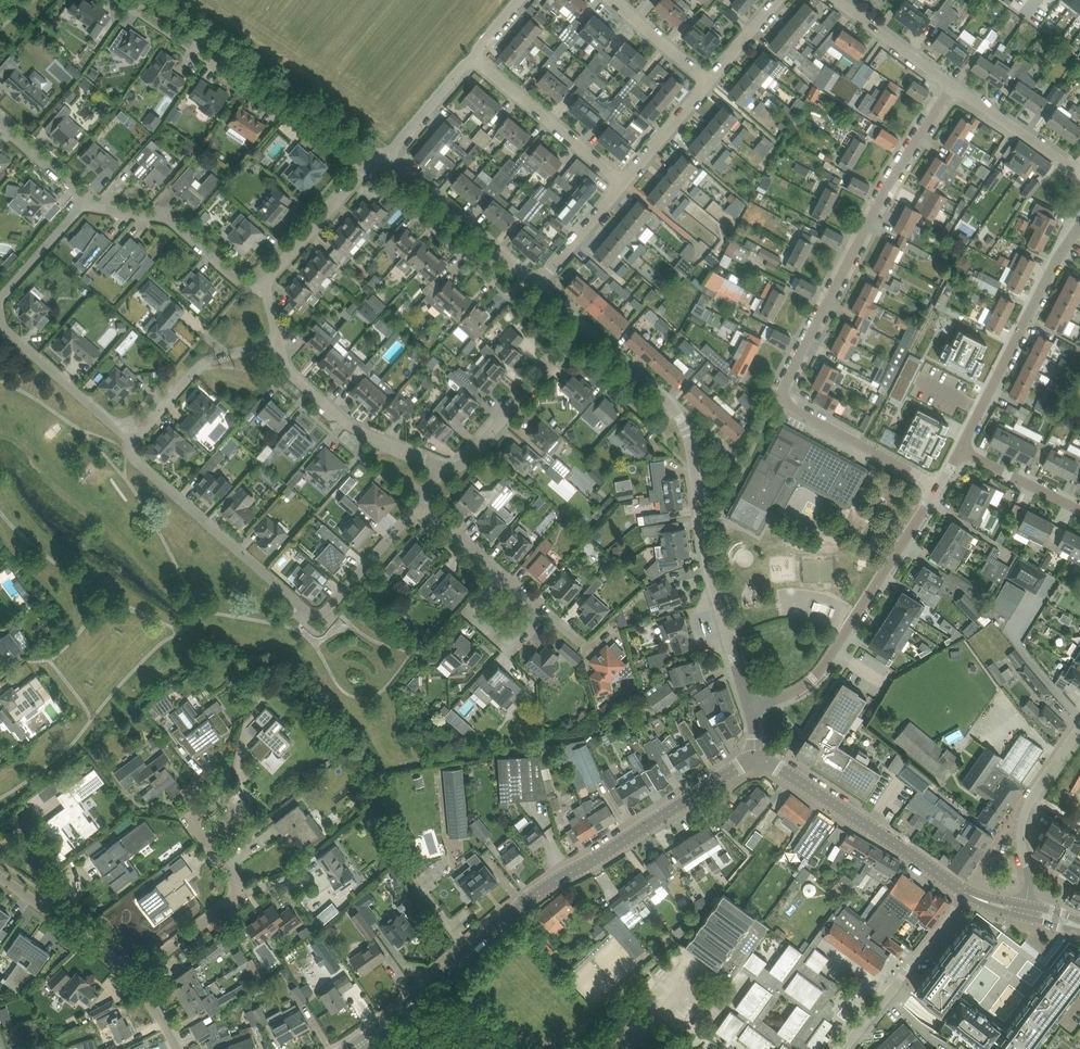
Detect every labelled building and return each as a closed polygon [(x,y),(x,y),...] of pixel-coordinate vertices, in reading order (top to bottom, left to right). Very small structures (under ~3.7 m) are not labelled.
[(77,16),(94,27),(90,33),(96,38),(100,33),(106,24),(105,23),(104,25),(99,21),(105,11),(97,5),(95,7),(84,0),(83,0),(79,5),(74,2),(68,10),(77,16)] [(552,4),(560,10),(560,9),(565,4),(568,0),(547,0),(546,1),(551,5),(552,4)] [(582,0),(568,0),(565,4),(573,10),(566,18),(571,22),(577,14),(578,15),(587,4),(582,0)] [(679,0),(661,0),(655,7),(666,16),(679,0)] [(686,3),(683,0),(679,0),(666,16),(676,25),(686,13),(691,7),(686,3)] [(716,0),(706,0),(702,5),(708,10),(716,0)] [(752,0),(735,0),(732,4),(742,13),(753,1),(752,0)] [(807,4),(813,9),(820,0),(811,0),(807,4)] [(918,0),(903,0),(905,1),(895,15),(907,24),(918,9),(922,3),(918,0)] [(930,22),(936,27),(938,24),(952,7),(957,0),(946,0),(939,9),(930,22)] [(1059,1),(1069,8),(1075,0),(1060,0),(1059,1)] [(1068,10),(1077,17),(1079,13),(1079,0),(1075,0),(1069,8),(1068,10)] [(814,18),(818,14),(813,9),(807,4),(805,3),(796,14),(809,24),(818,32),(824,26),(814,18)] [(952,7),(938,24),(944,29),(949,23),(950,24),(959,12),(952,7)] [(723,13),(726,16),(734,23),(739,17),(727,8),(723,13)] [(924,14),(918,9),(907,24),(919,33),(934,12),(928,8),(924,14)] [(547,19),(546,18),(538,11),(533,16),(546,27),(552,20),(549,17),(547,19)] [(809,24),(796,14),(788,24),(801,35),(809,24)] [(572,31),(563,42),(569,46),(571,48),(582,35),(584,37),(590,42),(605,24),(594,15),(587,23),(585,26),(580,22),(572,31)] [(695,47),(711,28),(705,22),(701,18),(694,25),(684,37),(695,47)] [(546,44),(538,37),(535,35),(541,28),(531,19),(520,32),(536,45),(541,49),(546,44)] [(824,37),(835,24),(829,19),(824,26),(818,32),(824,37)] [(605,24),(590,42),(600,50),(596,56),(601,60),(608,53),(602,48),(605,45),(609,42),(615,33),(605,24)] [(801,35),(788,24),(779,34),(792,45),(801,35)] [(1045,25),(1043,29),(1050,34),(1052,30),(1045,25)] [(563,42),(572,31),(567,26),(558,37),(563,42)] [(722,37),(717,33),(711,28),(695,47),(706,56),(716,44),(722,37)] [(144,56),(151,46),(145,41),(146,39),(131,29),(124,40),(118,37),(110,49),(122,57),(125,57),(128,53),(137,59),(140,53),(144,56)] [(846,50),(854,38),(854,37),(854,36),(850,33),(849,34),(843,29),(831,45),(844,54),(846,50)] [(942,31),(933,44),(934,45),(934,47),(939,50),(941,49),(946,53),(959,35),(951,29),(947,35),(942,31)] [(536,45),(520,32),(510,44),(526,57),(531,61),(535,56),(530,52),(536,45)] [(817,45),(824,37),(818,32),(812,40),(817,45)] [(792,45),(779,34),(770,45),(778,52),(783,56),(787,51),(796,58),(801,52),(792,45)] [(959,35),(946,53),(959,63),(968,51),(973,55),(977,50),(977,49),(972,45),(959,35)] [(978,36),(972,45),(977,49),(983,40),(978,36)] [(855,38),(854,38),(846,50),(844,54),(855,62),(858,58),(860,55),(866,46),(860,42),(861,40),(857,37),(855,38)] [(977,49),(977,50),(982,54),(990,42),(985,38),(983,40),(977,49)] [(819,59),(831,45),(825,40),(813,55),(819,59)] [(560,56),(569,46),(563,42),(555,51),(560,56)] [(619,71),(636,51),(625,42),(615,54),(616,54),(609,62),(619,71)] [(526,57),(510,44),(500,56),(520,73),(525,68),(520,64),(526,57)] [(546,44),(541,49),(550,57),(555,51),(546,44)] [(808,45),(801,53),(806,57),(806,56),(813,48),(808,45)] [(978,59),(972,68),(985,77),(994,64),(1003,51),(998,48),(994,54),(991,52),(987,59),(981,55),(978,59)] [(163,50),(150,70),(147,68),(142,77),(157,88),(161,82),(177,93),(185,81),(169,70),(176,60),(163,50)] [(542,78),(538,82),(549,91),(564,73),(556,67),(558,65),(555,62),(560,56),(555,51),(550,57),(542,66),(548,71),(542,78)] [(636,71),(637,72),(647,60),(636,51),(619,71),(626,76),(628,74),(632,77),(636,71)] [(764,51),(755,62),(768,73),(774,77),(785,64),(779,59),(777,62),(769,55),(764,51)] [(1009,83),(1023,62),(1017,59),(1011,67),(1003,62),(1008,55),(1003,51),(994,64),(985,77),(999,86),(1004,79),(1009,83)] [(822,70),(806,57),(801,53),(801,52),(796,58),(797,59),(818,77),(822,70)] [(592,71),(601,60),(596,56),(587,67),(592,71)] [(10,57),(5,63),(12,69),(18,63),(10,57)] [(1037,82),(1027,72),(1033,64),(1025,59),(1023,62),(1009,83),(1015,86),(1010,94),(1024,103),(1033,90),(1032,89),(1036,85),(1037,82)] [(598,76),(607,65),(601,60),(592,71),(598,76)] [(864,61),(859,68),(851,80),(862,88),(875,70),(864,62),(865,61),(864,61)] [(70,62),(65,68),(78,80),(83,74),(70,62)] [(768,73),(755,62),(747,72),(761,84),(760,83),(768,73)] [(651,72),(648,76),(652,80),(659,72),(667,80),(661,87),(672,97),(683,84),(658,64),(651,72)] [(851,80),(859,68),(854,65),(846,76),(851,80)] [(99,72),(91,67),(87,74),(94,79),(99,72)] [(580,85),(592,71),(587,67),(575,81),(580,85)] [(27,79),(16,69),(14,71),(6,80),(2,84),(13,93),(12,94),(19,100),(20,99),(36,113),(43,105),(44,106),(49,101),(47,100),(49,98),(39,89),(41,87),(42,88),(47,82),(35,70),(27,79)] [(595,100),(598,96),(587,88),(598,76),(592,71),(580,85),(579,87),(584,91),(579,98),(579,97),(569,109),(580,118),(595,100)] [(761,84),(747,72),(738,83),(751,93),(756,87),(763,93),(766,89),(761,84)] [(574,82),(569,78),(564,73),(549,91),(559,100),(569,89),(568,88),(574,82)] [(672,97),(661,87),(652,80),(648,76),(644,73),(640,78),(654,89),(648,96),(662,109),(672,97)] [(1041,88),(1046,80),(1041,77),(1037,83),(1036,85),(1041,88)] [(84,78),(79,84),(86,90),(92,84),(84,78)] [(817,78),(814,84),(823,89),(826,84),(817,78)] [(201,79),(191,94),(203,103),(202,106),(205,108),(209,111),(212,113),(214,110),(216,112),(228,95),(226,94),(226,92),(222,89),(220,90),(218,89),(217,90),(217,91),(211,87),(211,86),(201,79)] [(906,91),(916,97),(923,101),(929,90),(913,80),(906,91)] [(751,93),(738,83),(729,93),(742,104),(751,93)] [(894,93),(897,88),(889,83),(883,92),(876,88),(872,95),(890,106),(897,95),(894,93)] [(466,107),(467,105),(475,111),(489,95),(476,84),(467,95),(461,103),(466,107)] [(621,100),(630,90),(625,85),(616,96),(621,100)] [(648,96),(634,85),(630,90),(647,104),(641,112),(652,121),(662,109),(648,96)] [(1053,101),(1060,90),(1054,86),(1047,97),(1053,101)] [(1062,89),(1053,101),(1060,106),(1069,94),(1062,89)] [(811,90),(807,97),(815,101),(818,94),(811,90)] [(1044,103),(1046,99),(1033,90),(1024,103),(1038,112),(1044,103)] [(868,92),(857,108),(868,115),(876,121),(879,116),(882,118),(886,111),(890,106),(872,95),(868,92)] [(501,106),(489,95),(475,111),(473,114),(485,124),(491,116),(492,117),(501,106)] [(612,111),(621,100),(616,96),(607,107),(612,111)] [(798,97),(791,109),(797,112),(804,101),(798,97)] [(612,111),(607,107),(605,108),(595,100),(580,118),(591,127),(600,115),(605,119),(612,111)] [(758,114),(765,105),(761,102),(753,110),(758,114)] [(1073,114),(1078,107),(1073,103),(1068,111),(1073,114)] [(70,151),(77,143),(79,141),(73,136),(81,127),(68,116),(72,111),(65,105),(53,119),(58,124),(50,133),(70,151)] [(724,106),(715,117),(728,128),(737,117),(724,106)] [(175,123),(183,112),(175,107),(168,118),(175,123)] [(240,107),(228,124),(253,141),(264,125),(253,118),(254,117),(240,107)] [(615,108),(612,111),(618,116),(621,113),(615,108)] [(791,109),(785,118),(791,122),(797,114),(791,109)] [(1060,132),(1069,119),(1056,110),(1047,122),(1060,132)] [(652,121),(641,112),(639,115),(649,124),(652,121)] [(448,118),(461,129),(465,124),(452,113),(448,118)] [(1078,118),(1073,114),(1069,119),(1060,132),(1073,142),(1079,133),(1079,127),(1076,124),(1079,119),(1078,118)] [(634,121),(636,123),(644,130),(649,124),(639,115),(634,121)] [(962,117),(953,131),(964,138),(971,126),(973,128),(978,120),(974,116),(970,122),(962,117)] [(506,135),(509,138),(519,126),(508,117),(499,129),(500,130),(495,136),(501,141),(506,135)] [(728,128),(715,117),(706,127),(720,139),(728,128)] [(609,148),(625,130),(614,120),(608,127),(598,138),(609,148)] [(842,124),(848,128),(851,124),(845,120),(842,124)] [(454,141),(460,134),(455,130),(453,128),(445,121),(435,134),(445,142),(455,151),(465,159),(469,154),(462,148),(454,141)] [(868,133),(868,134),(875,138),(886,145),(890,148),(891,149),(898,138),(882,128),(875,123),(870,130),(870,131),(870,130),(874,133),(872,136),(869,133),(868,133)] [(530,135),(519,126),(509,138),(504,144),(515,153),(520,147),(530,135)] [(720,139),(706,127),(697,138),(711,149),(720,139)] [(478,143),(487,132),(481,128),(472,139),(478,143)] [(744,128),(738,135),(740,137),(739,138),(741,140),(742,140),(749,132),(744,128)] [(632,134),(631,135),(625,130),(609,148),(621,158),(631,146),(630,146),(637,138),(632,134)] [(858,131),(848,148),(859,154),(866,143),(863,141),(866,136),(858,131)] [(971,143),(963,138),(964,138),(953,131),(944,145),(952,150),(948,155),(960,163),(960,162),(965,153),(964,153),(971,143)] [(493,137),(487,132),(478,143),(483,147),(480,151),(481,151),(493,137)] [(439,150),(445,142),(435,134),(425,146),(440,159),(452,169),(456,164),(439,150)] [(738,145),(741,140),(739,138),(740,137),(738,135),(732,142),(736,146),(738,145)] [(753,149),(764,157),(774,144),(764,136),(753,149)] [(711,149),(697,138),(689,148),(702,160),(711,149)] [(141,164),(133,174),(139,179),(141,178),(143,179),(149,184),(152,187),(156,183),(157,182),(159,184),(172,169),(166,164),(169,161),(161,154),(160,154),(155,150),(159,146),(152,139),(147,145),(142,151),(134,159),(141,164)] [(1020,140),(1003,163),(1020,174),(1036,152),(1020,140)] [(190,141),(184,148),(192,154),(197,148),(190,141)] [(111,173),(118,165),(120,164),(113,157),(111,159),(93,143),(80,157),(89,165),(90,163),(94,167),(94,168),(100,173),(105,168),(111,173)] [(469,166),(481,151),(480,151),(483,147),(478,143),(469,154),(465,159),(463,161),(469,166)] [(316,181),(322,175),(321,174),(327,166),(310,152),(309,153),(298,144),(289,155),(302,166),(290,179),(305,192),(315,180),(316,181)] [(541,164),(551,153),(540,144),(530,155),(531,156),(526,162),(536,170),(541,164)] [(440,159),(425,146),(414,158),(424,167),(419,173),(420,173),(430,181),(439,170),(434,166),(440,159)] [(852,166),(859,155),(859,154),(848,148),(838,164),(847,169),(849,164),(852,166)] [(726,149),(720,157),(725,161),(731,153),(726,149)] [(1051,163),(1036,152),(1020,174),(1027,179),(1033,169),(1042,176),(1051,163)] [(551,153),(536,170),(539,173),(546,178),(550,173),(551,174),(555,169),(561,162),(551,153)] [(3,166),(5,167),(10,161),(4,155),(3,156),(0,154),(0,170),(3,166)] [(683,155),(674,165),(687,177),(692,181),(697,175),(692,171),(696,166),(691,162),(683,155)] [(942,179),(949,168),(955,171),(960,163),(948,155),(944,161),(936,156),(927,170),(942,179)] [(507,173),(512,178),(526,162),(520,157),(516,162),(507,173)] [(729,164),(725,161),(720,157),(712,165),(722,173),(729,164)] [(510,158),(501,169),(507,173),(516,162),(510,158)] [(585,180),(576,190),(586,199),(587,199),(588,200),(589,200),(592,196),(592,194),(591,193),(597,187),(592,183),(597,176),(577,159),(568,169),(574,174),(576,172),(583,177),(582,177),(585,180)] [(807,175),(810,168),(797,162),(794,169),(807,175)] [(984,179),(990,170),(982,164),(976,173),(984,179)] [(679,187),(687,177),(674,165),(665,176),(679,187)] [(201,202),(209,194),(220,180),(212,173),(197,189),(191,184),(196,178),(192,174),(195,171),(189,166),(179,178),(172,186),(179,192),(177,195),(186,203),(187,201),(194,207),(200,201),(201,202)] [(462,194),(477,176),(467,167),(461,173),(461,174),(452,185),(462,194)] [(996,168),(984,185),(991,191),(1004,173),(996,168)] [(477,176),(462,194),(473,203),(483,191),(482,190),(484,188),(490,193),(498,184),(507,173),(501,169),(488,185),(487,184),(477,176)] [(942,179),(927,170),(920,182),(927,186),(928,185),(935,189),(942,179)] [(679,187),(665,176),(656,187),(670,198),(679,187)] [(870,185),(852,176),(846,188),(864,197),(870,185)] [(1028,198),(1041,183),(1034,177),(1021,191),(1028,198)] [(586,199),(576,190),(566,182),(561,178),(562,179),(558,184),(569,193),(563,200),(576,211),(586,199)] [(45,214),(57,201),(49,193),(48,195),(30,179),(25,185),(23,184),(22,186),(8,184),(6,195),(15,196),(28,208),(22,214),(34,225),(44,213),(45,214)] [(829,182),(820,198),(831,205),(837,193),(835,191),(837,186),(829,182)] [(971,198),(978,188),(972,183),(965,194),(971,198)] [(493,200),(483,211),(494,220),(504,208),(509,203),(499,195),(501,193),(500,192),(503,188),(498,184),(490,193),(496,199),(494,201),(493,200)] [(538,200),(545,192),(547,189),(543,185),(542,184),(533,195),(538,200)] [(694,197),(701,189),(696,184),(689,193),(694,197)] [(947,197),(935,189),(928,185),(927,186),(924,191),(922,194),(924,196),(941,207),(947,197)] [(274,226),(279,220),(290,209),(287,206),(292,200),(277,187),(265,199),(268,202),(259,212),(274,226)] [(576,211),(563,200),(555,194),(548,187),(547,189),(545,192),(552,198),(559,204),(562,206),(555,214),(561,218),(566,223),(576,211)] [(670,198),(656,187),(647,197),(661,208),(670,198)] [(519,211),(517,214),(518,215),(522,219),(538,200),(533,195),(519,211)] [(737,219),(745,204),(737,196),(725,209),(737,219)] [(934,220),(941,207),(924,196),(921,202),(919,200),(914,209),(921,213),(934,220)] [(383,204),(388,209),(394,202),(389,197),(383,204)] [(685,198),(679,205),(683,210),(690,202),(685,198)] [(825,216),(831,205),(820,198),(811,215),(819,220),(822,215),(825,216)] [(522,219),(521,220),(526,224),(529,222),(543,204),(538,200),(522,219)] [(354,213),(360,218),(370,227),(371,227),(377,220),(379,221),(387,212),(375,201),(370,207),(364,201),(354,213)] [(638,202),(629,213),(642,223),(651,213),(638,202)] [(1055,220),(1049,217),(1052,211),(1036,203),(1031,212),(1036,215),(1031,226),(1036,229),(1048,235),(1055,220)] [(915,224),(921,213),(914,209),(906,204),(906,205),(904,208),(900,217),(915,224)] [(676,218),(683,210),(679,205),(671,214),(676,218)] [(504,208),(494,220),(505,229),(514,218),(513,217),(518,211),(512,206),(507,211),(504,208)] [(961,219),(967,223),(972,214),(966,210),(961,219)] [(647,227),(642,223),(629,213),(621,223),(633,234),(634,233),(638,237),(647,227)] [(243,254),(252,244),(255,248),(266,235),(257,227),(261,223),(250,214),(247,218),(243,215),(241,217),(239,215),(232,224),(236,227),(228,236),(236,243),(234,246),(243,254)] [(360,218),(356,223),(349,217),(340,229),(356,243),(367,231),(369,233),(373,229),(370,227),(360,218)] [(554,217),(549,223),(554,227),(559,221),(554,217)] [(929,231),(915,224),(900,217),(895,225),(894,229),(896,230),(902,233),(900,237),(907,241),(908,239),(921,246),(929,231)] [(1027,224),(1019,220),(1015,226),(1024,230),(1027,224)] [(522,229),(512,241),(523,251),(534,238),(539,232),(540,231),(529,222),(526,224),(522,229)] [(633,234),(621,223),(612,233),(625,244),(633,234)] [(805,224),(803,229),(815,235),(818,231),(805,224)] [(75,235),(69,242),(75,247),(78,244),(85,249),(83,252),(84,252),(85,251),(86,251),(75,264),(83,271),(103,248),(110,240),(102,233),(100,235),(96,231),(91,227),(90,227),(89,226),(88,226),(87,226),(86,226),(85,226),(84,227),(83,227),(76,235),(77,235),(76,236),(75,235)] [(843,236),(826,227),(820,238),(837,247),(843,236)] [(350,251),(356,243),(340,229),(333,236),(330,240),(329,240),(336,246),(332,251),(344,262),(346,263),(350,258),(354,254),(350,251)] [(1040,250),(1048,235),(1036,229),(1028,243),(1040,250)] [(389,240),(393,235),(388,231),(386,233),(383,230),(379,235),(381,236),(387,242),(389,240)] [(387,242),(385,244),(387,245),(390,248),(393,246),(404,256),(403,257),(412,246),(418,240),(406,230),(401,236),(396,232),(393,235),(389,240),(387,242)] [(534,238),(523,251),(535,260),(538,256),(545,262),(553,252),(546,247),(551,242),(545,237),(539,232),(534,238)] [(625,244),(612,233),(603,244),(616,255),(625,244)] [(811,237),(802,233),(794,249),(805,255),(811,243),(808,242),(811,237)] [(984,242),(991,247),(996,240),(989,235),(984,242)] [(930,253),(907,241),(900,237),(896,245),(887,241),(880,255),(892,261),(900,247),(902,248),(903,245),(928,258),(930,253)] [(147,253),(131,238),(120,251),(114,246),(97,265),(109,275),(114,269),(128,281),(134,274),(138,278),(153,261),(146,254),(147,253)] [(731,240),(724,253),(731,256),(738,244),(731,240)] [(679,253),(683,256),(689,261),(695,254),(694,247),(689,242),(679,253)] [(641,243),(633,252),(638,256),(646,247),(641,243)] [(417,250),(412,246),(403,257),(396,264),(405,272),(413,264),(420,270),(434,254),(422,244),(417,250)] [(616,255),(603,244),(594,254),(607,265),(616,255)] [(754,244),(751,250),(758,254),(757,255),(768,260),(777,265),(781,257),(754,244)] [(799,267),(805,256),(805,255),(794,249),(785,265),(794,270),(796,266),(799,267)] [(344,262),(332,251),(327,256),(321,250),(311,261),(327,276),(338,263),(341,266),(344,262)] [(721,260),(711,251),(706,257),(716,266),(721,260)] [(631,264),(638,256),(633,252),(626,260),(631,264)] [(432,278),(445,264),(434,254),(420,270),(428,277),(424,281),(427,285),(422,290),(427,295),(438,283),(432,278)] [(1000,254),(997,262),(1006,266),(1010,259),(1000,254)] [(884,276),(892,261),(880,255),(872,270),(881,274),(878,280),(884,283),(887,277),(884,276)] [(1022,255),(1015,270),(1027,276),(1034,261),(1022,255)] [(694,266),(689,261),(683,256),(674,267),(685,277),(694,266)] [(593,270),(597,274),(601,269),(597,266),(590,260),(586,265),(593,270)] [(774,271),(777,265),(768,260),(767,261),(765,266),(774,271)] [(321,283),(327,276),(311,261),(300,273),(307,278),(303,283),(316,294),(320,298),(323,294),(316,288),(321,283)] [(380,266),(374,261),(368,267),(375,273),(380,266)] [(616,273),(621,277),(628,269),(623,265),(616,273)] [(609,277),(601,269),(597,274),(605,281),(609,277)] [(216,290),(211,285),(205,280),(207,279),(199,272),(197,275),(191,270),(184,278),(182,281),(187,286),(182,292),(193,302),(190,305),(198,312),(201,309),(213,296),(211,294),(216,290)] [(1019,291),(1027,276),(1015,270),(1007,285),(1019,291)] [(713,271),(702,291),(737,309),(738,307),(740,303),(732,299),(739,285),(713,271)] [(980,271),(977,277),(987,282),(990,276),(980,271)] [(368,282),(375,288),(382,280),(375,274),(368,282)] [(987,282),(977,277),(970,274),(967,281),(994,295),(998,288),(987,282)] [(1063,287),(1066,289),(1066,288),(1079,295),(1079,280),(1069,275),(1072,276),(1070,280),(1067,279),(1063,287)] [(576,298),(587,285),(576,276),(565,289),(576,298)] [(316,294),(303,283),(296,277),(286,289),(293,295),(288,300),(290,301),(298,308),(300,311),(309,301),(313,305),(314,305),(320,298),(316,294)] [(793,289),(805,295),(811,298),(817,286),(799,278),(793,289)] [(890,285),(890,286),(898,290),(899,291),(899,290),(903,282),(894,278),(890,285)] [(150,279),(139,291),(142,294),(141,295),(156,309),(158,308),(161,311),(163,309),(164,311),(157,319),(156,319),(155,318),(145,329),(149,332),(148,333),(166,349),(177,336),(168,328),(184,311),(173,301),(172,302),(170,300),(171,299),(150,279)] [(989,300),(948,279),(945,286),(952,290),(985,307),(989,300)] [(609,285),(617,292),(621,287),(613,280),(609,285)] [(880,289),(882,286),(896,293),(898,290),(890,286),(884,283),(878,280),(875,286),(866,281),(859,296),(872,302),(871,302),(878,288),(880,289)] [(443,287),(438,283),(427,295),(426,293),(427,295),(424,298),(441,312),(446,307),(460,291),(448,281),(443,287)] [(776,283),(767,300),(778,306),(785,294),(782,292),(784,288),(776,283)] [(586,307),(597,294),(587,285),(576,298),(586,307)] [(624,289),(621,287),(617,292),(625,299),(630,294),(624,289)] [(1079,296),(1079,295),(1066,288),(1066,289),(1064,293),(1061,291),(1057,299),(1060,301),(1060,300),(1074,308),(1079,296)] [(20,306),(15,310),(20,315),(26,320),(25,321),(32,328),(35,325),(40,330),(49,319),(44,314),(49,308),(30,291),(18,304),(20,306)] [(471,300),(460,291),(446,307),(457,317),(455,319),(460,323),(470,311),(465,307),(471,300)] [(702,293),(697,303),(705,307),(710,297),(702,293)] [(367,301),(381,312),(386,305),(373,294),(367,301)] [(596,316),(607,303),(597,294),(586,307),(596,316)] [(879,306),(872,302),(859,296),(851,310),(860,314),(857,320),(868,326),(869,327),(872,320),(867,317),(869,313),(874,315),(879,306)] [(772,318),(778,306),(767,300),(761,297),(753,314),(767,322),(769,317),(772,318)] [(1013,303),(1001,297),(994,312),(1006,318),(1013,303)] [(630,303),(638,310),(642,305),(634,298),(630,303)] [(947,313),(950,307),(937,300),(934,306),(947,313)] [(1068,320),(1074,308),(1060,300),(1060,301),(1058,305),(1055,303),(1051,311),(1054,313),(1068,320)] [(298,308),(290,301),(279,313),(287,320),(298,308)] [(351,313),(359,305),(355,301),(347,309),(351,313)] [(358,310),(364,315),(370,307),(365,303),(358,310)] [(607,325),(618,312),(607,303),(596,316),(607,325)] [(460,323),(459,325),(473,338),(475,337),(476,338),(479,334),(486,326),(481,321),(487,315),(476,305),(470,311),(460,323)] [(661,305),(657,309),(662,313),(665,309),(661,305)] [(998,333),(1006,318),(994,312),(985,307),(979,321),(987,325),(986,326),(998,333)] [(352,315),(344,309),(340,313),(348,320),(352,315)] [(628,321),(618,312),(607,325),(617,334),(628,321)] [(694,313),(690,319),(698,324),(702,318),(694,313)] [(1062,332),(1068,320),(1054,313),(1052,317),(1049,315),(1045,323),(1062,332)] [(658,329),(665,321),(660,317),(653,324),(658,329)] [(722,324),(735,331),(739,324),(726,317),(722,324)] [(319,352),(337,332),(338,331),(326,321),(324,324),(318,319),(307,331),(312,336),(307,342),(318,353),(319,352)] [(374,325),(388,336),(393,330),(380,319),(374,325)] [(865,332),(868,326),(857,320),(854,326),(845,322),(838,336),(850,343),(857,346),(857,345),(856,345),(861,335),(859,334),(861,330),(865,332)] [(118,322),(118,332),(127,331),(127,321),(118,322)] [(658,329),(664,334),(671,326),(670,325),(665,321),(658,329)] [(909,323),(900,342),(909,347),(919,327),(909,323)] [(69,328),(53,346),(65,357),(73,348),(91,363),(100,352),(82,336),(81,339),(70,329),(69,328)] [(495,350),(505,359),(504,359),(511,365),(521,353),(514,348),(522,339),(510,328),(502,337),(505,339),(495,350)] [(773,328),(767,340),(785,349),(791,337),(773,328)] [(133,329),(125,338),(131,344),(139,334),(133,329)] [(947,342),(939,357),(949,363),(950,362),(957,366),(957,364),(960,366),(963,367),(962,369),(966,370),(965,371),(976,376),(984,361),(979,358),(987,344),(959,330),(952,344),(947,342)] [(637,353),(647,342),(634,331),(625,342),(637,353)] [(761,339),(744,331),(734,348),(752,357),(758,345),(758,344),(761,339)] [(344,356),(349,351),(337,342),(342,337),(337,332),(319,352),(324,356),(318,363),(330,373),(344,356)] [(1039,335),(1031,350),(1044,356),(1052,342),(1039,335)] [(852,355),(857,346),(850,343),(838,336),(830,351),(845,358),(849,357),(850,356),(851,354),(852,355)] [(395,340),(392,337),(385,345),(388,348),(395,340)] [(683,351),(690,343),(685,338),(678,346),(683,351)] [(649,364),(659,353),(647,342),(637,353),(649,364)] [(900,342),(889,362),(899,367),(909,347),(900,342)] [(500,364),(504,359),(505,359),(495,350),(493,348),(487,343),(481,350),(487,360),(486,361),(481,367),(497,381),(506,370),(500,364)] [(690,343),(683,351),(688,356),(695,348),(690,343)] [(420,350),(411,347),(408,355),(418,358),(420,350)] [(742,375),(752,357),(734,348),(731,355),(737,358),(731,369),(742,375)] [(707,355),(721,368),(727,361),(713,349),(707,355)] [(366,364),(350,350),(344,356),(330,373),(341,383),(346,376),(352,381),(366,364)] [(1037,371),(1044,356),(1031,350),(1024,365),(1037,371)] [(662,375),(671,364),(659,353),(649,364),(662,375)] [(440,361),(434,356),(426,364),(432,369),(440,361)] [(909,356),(889,395),(901,401),(921,362),(909,356)] [(1061,357),(1058,363),(1068,368),(1071,361),(1061,357)] [(889,388),(899,367),(889,362),(883,359),(873,380),(881,384),(889,388)] [(378,384),(370,377),(372,375),(369,373),(369,370),(375,364),(369,360),(366,364),(352,381),(356,385),(351,391),(354,395),(362,402),(378,384)] [(708,360),(697,372),(703,377),(713,365),(708,360)] [(839,370),(838,370),(832,367),(826,363),(824,362),(822,365),(818,374),(830,380),(833,382),(839,370)] [(1065,374),(1068,368),(1058,363),(1055,369),(1065,374)] [(684,375),(671,364),(662,375),(674,386),(684,375)] [(1042,373),(1037,371),(1024,365),(1016,379),(1031,387),(1036,389),(1039,382),(1038,381),(1042,373)] [(116,367),(99,386),(112,398),(113,397),(118,401),(122,396),(127,390),(129,392),(135,384),(133,382),(137,376),(127,367),(122,372),(116,367)] [(486,393),(497,381),(481,367),(476,373),(467,373),(460,367),(457,371),(455,369),(454,372),(476,391),(480,387),(486,393)] [(717,382),(724,374),(720,370),(713,377),(717,382)] [(476,391),(454,372),(453,372),(451,371),(447,375),(450,378),(449,380),(449,382),(450,384),(451,385),(459,392),(452,399),(468,413),(478,402),(471,397),(476,391)] [(933,384),(943,389),(949,376),(940,371),(933,384)] [(730,379),(724,374),(717,382),(723,387),(730,379)] [(827,393),(833,382),(830,380),(818,374),(813,383),(812,386),(813,387),(819,390),(826,394),(827,393)] [(570,397),(572,399),(573,406),(574,406),(581,412),(585,406),(592,398),(588,394),(593,388),(583,380),(581,383),(572,375),(565,383),(564,383),(562,385),(563,386),(561,389),(569,396),(570,397)] [(383,410),(399,393),(399,392),(398,393),(382,379),(379,382),(362,402),(373,411),(379,405),(383,409),(383,410)] [(1028,394),(1031,387),(1016,379),(1009,394),(1022,401),(1026,393),(1028,394)] [(1046,386),(1043,393),(1055,399),(1062,384),(1058,382),(1054,390),(1046,386)] [(704,383),(699,388),(694,384),(684,395),(696,406),(706,395),(711,389),(709,387),(704,383)] [(879,406),(889,388),(881,384),(878,391),(880,392),(874,403),(879,406)] [(827,393),(826,394),(819,390),(814,398),(816,399),(815,402),(833,412),(839,400),(827,393)] [(193,410),(179,426),(192,437),(203,424),(207,420),(211,423),(222,411),(216,405),(201,392),(198,395),(196,396),(192,400),(192,402),(188,406),(193,410)] [(742,404),(749,397),(743,392),(737,399),(742,404)] [(932,409),(938,396),(928,392),(922,405),(932,409)] [(412,410),(416,405),(417,405),(416,404),(408,397),(406,399),(399,393),(383,410),(394,420),(400,414),(405,418),(412,410)] [(1052,404),(1055,399),(1043,393),(1040,398),(1039,398),(1034,408),(1045,413),(1050,403),(1052,404)] [(458,425),(468,413),(452,399),(446,395),(433,411),(435,413),(447,424),(451,420),(458,425)] [(709,417),(718,406),(706,395),(696,406),(709,417)] [(754,401),(749,397),(742,404),(748,408),(754,401)] [(593,401),(581,415),(594,426),(601,419),(603,417),(609,422),(618,411),(616,409),(616,407),(612,403),(610,404),(604,398),(598,405),(593,401)] [(220,400),(216,405),(222,411),(225,413),(229,408),(220,400)] [(266,421),(278,431),(287,421),(282,417),(285,414),(286,415),(287,415),(274,403),(271,407),(267,403),(258,413),(266,421)] [(1006,410),(1015,415),(1019,417),(1022,411),(1009,404),(1006,410)] [(721,428),(731,417),(718,406),(709,417),(721,428)] [(258,413),(252,408),(237,424),(244,430),(258,413)] [(918,408),(898,448),(928,464),(933,454),(936,456),(946,435),(944,434),(949,424),(918,408)] [(1028,414),(1022,411),(1019,417),(1025,420),(1028,414)] [(447,424),(435,413),(428,420),(425,417),(425,418),(424,419),(417,427),(429,438),(433,433),(440,439),(442,436),(446,439),(453,431),(454,430),(447,424)] [(743,428),(731,417),(721,428),(734,438),(743,428)] [(532,425),(526,432),(538,443),(537,444),(545,451),(545,450),(550,454),(557,449),(561,442),(556,438),(559,435),(560,434),(550,426),(542,419),(534,427),(532,425)] [(617,427),(608,437),(617,445),(622,444),(624,441),(630,446),(628,447),(639,457),(650,445),(640,436),(643,432),(635,426),(636,424),(632,421),(630,421),(629,420),(620,430),(617,427)] [(305,451),(313,442),(300,431),(303,429),(295,422),(288,430),(276,444),(277,444),(277,445),(284,451),(287,447),(300,458),(301,456),(303,457),(307,453),(305,451)] [(1016,422),(1014,428),(1041,439),(1043,433),(1016,422)] [(785,508),(795,490),(795,489),(796,488),(797,487),(799,486),(800,486),(801,486),(803,486),(804,486),(805,487),(814,492),(814,491),(814,490),(848,508),(868,470),(781,423),(764,456),(760,454),(726,516),(758,534),(775,502),(784,507),(784,508),(785,508)] [(989,443),(1003,450),(1011,433),(1003,430),(1005,426),(1000,423),(989,443)] [(159,438),(146,452),(153,459),(157,455),(164,461),(175,449),(187,459),(195,449),(184,439),(184,438),(170,425),(169,426),(171,427),(160,439),(159,438)] [(1003,450),(1015,456),(1026,435),(1013,428),(1011,433),(1003,450)] [(1015,456),(1029,463),(1033,455),(1038,458),(1040,454),(1045,444),(1026,435),(1015,456)] [(1056,472),(1066,451),(1047,441),(1045,444),(1040,454),(1047,457),(1043,465),(1056,472)] [(542,458),(538,455),(534,451),(526,444),(525,445),(527,447),(524,451),(513,442),(509,447),(507,447),(504,451),(504,453),(503,454),(511,462),(517,467),(523,473),(528,467),(532,470),(542,458)] [(1079,454),(1079,447),(1071,443),(1068,449),(1079,454)] [(256,456),(263,462),(274,449),(273,448),(268,444),(256,456)] [(346,466),(336,458),(325,449),(308,469),(328,486),(346,466)] [(1079,470),(1079,456),(1067,449),(1066,451),(1056,472),(1068,478),(1072,470),(1078,473),(1079,470)] [(210,473),(216,466),(224,455),(217,450),(199,471),(204,475),(194,486),(198,490),(195,493),(200,497),(203,494),(210,500),(217,493),(221,496),(231,484),(221,475),(217,479),(210,473)] [(571,469),(557,458),(551,465),(564,477),(571,469)] [(656,491),(650,492),(650,496),(680,492),(678,477),(666,479),(664,460),(653,462),(656,491)] [(564,477),(551,465),(545,472),(559,483),(564,477)] [(292,488),(304,473),(299,469),(287,484),(292,488)] [(574,472),(571,469),(564,477),(567,479),(574,472)] [(615,482),(617,490),(632,487),(631,479),(615,482)] [(477,516),(484,508),(488,504),(504,486),(498,482),(491,490),(476,491),(470,485),(459,497),(460,498),(453,505),(464,515),(471,507),(474,509),(472,512),(477,516)] [(367,491),(357,503),(370,514),(378,521),(384,514),(390,508),(397,501),(390,495),(389,496),(375,483),(367,491)] [(973,483),(966,496),(988,507),(997,489),(984,483),(981,487),(973,483)] [(504,485),(504,486),(488,504),(490,506),(477,520),(482,525),(479,528),(492,540),(507,523),(501,519),(509,511),(503,505),(513,493),(504,485)] [(233,489),(221,503),(227,508),(225,510),(226,514),(229,517),(229,519),(232,521),(234,521),(241,528),(252,515),(254,514),(254,513),(255,512),(248,506),(255,498),(242,486),(237,492),(233,489)] [(284,494),(290,500),(296,493),(290,487),(284,494)] [(617,490),(618,500),(634,497),(632,487),(617,490)] [(680,492),(650,496),(651,502),(659,501),(660,510),(669,509),(682,508),(680,492)] [(359,507),(345,494),(339,501),(352,514),(359,507)] [(540,495),(529,508),(535,513),(546,500),(540,495)] [(650,503),(650,502),(649,496),(639,498),(640,505),(650,503)] [(988,507),(966,496),(960,509),(966,512),(963,519),(979,527),(983,519),(982,519),(988,507)] [(1017,515),(1021,507),(1015,504),(1008,517),(1014,520),(1017,515)] [(598,509),(594,515),(599,518),(603,513),(598,509)] [(1032,533),(1040,517),(1027,510),(1023,518),(1017,515),(1014,520),(1010,528),(1016,531),(1016,532),(1029,538),(1031,533),(1032,533)] [(670,519),(669,512),(644,515),(645,524),(670,519)] [(373,528),(365,521),(358,515),(342,533),(349,539),(358,546),(373,528)] [(255,530),(260,535),(263,537),(258,543),(269,553),(275,546),(277,547),(288,534),(276,523),(275,523),(267,516),(255,530)] [(1053,523),(1040,517),(1032,533),(1031,533),(1029,538),(1048,548),(1055,535),(1049,532),(1053,523)] [(687,534),(685,533),(685,528),(678,529),(678,522),(642,527),(643,535),(661,536),(662,545),(687,542),(686,540),(688,538),(687,534)] [(952,522),(945,533),(969,548),(972,544),(969,542),(973,535),(952,522)] [(350,547),(342,540),(323,523),(317,531),(329,542),(316,557),(327,567),(334,573),(342,564),(340,562),(346,555),(344,554),(350,547)] [(532,544),(525,538),(529,534),(519,525),(514,530),(511,528),(500,539),(508,547),(505,551),(515,560),(521,553),(523,554),(532,544)] [(602,537),(596,529),(590,533),(595,541),(602,537)] [(1070,553),(1078,536),(1065,530),(1061,538),(1055,535),(1048,548),(1060,554),(1062,549),(1070,553)] [(969,548),(945,533),(938,543),(961,558),(965,561),(972,550),(969,548)] [(1000,534),(996,541),(1002,544),(1005,537),(1000,534)] [(1078,536),(1070,553),(1068,558),(1079,564),(1079,537),(1078,536)] [(545,537),(528,557),(521,565),(527,570),(528,568),(543,581),(550,573),(557,565),(544,554),(553,544),(545,537)] [(402,548),(391,560),(383,569),(390,575),(403,560),(412,567),(406,573),(416,582),(424,574),(421,572),(433,558),(423,549),(423,548),(416,542),(407,552),(402,548)] [(683,564),(682,557),(689,556),(688,552),(690,550),(689,546),(687,545),(687,542),(662,545),(654,546),(656,556),(656,561),(647,570),(651,578),(666,570),(683,564)] [(945,564),(954,570),(961,558),(938,543),(931,555),(945,564)] [(621,545),(613,546),(614,557),(622,555),(621,545)] [(993,546),(985,559),(987,560),(994,564),(990,569),(996,573),(1003,562),(996,558),(1000,552),(999,550),(993,546)] [(1019,558),(1008,577),(1036,593),(1047,574),(1019,558)] [(1011,568),(1011,567),(1009,566),(1003,562),(996,573),(990,569),(994,564),(987,560),(984,565),(980,571),(995,580),(1001,584),(1001,583),(1011,568)] [(309,563),(304,569),(299,565),(291,573),(296,577),(301,581),(296,586),(311,599),(320,588),(323,585),(320,582),(316,578),(320,572),(309,563)] [(926,602),(927,601),(933,591),(934,592),(943,578),(936,574),(923,566),(919,573),(917,572),(914,578),(915,579),(915,580),(917,582),(913,589),(927,603),(928,603),(926,602)] [(433,572),(418,590),(425,597),(430,591),(432,593),(432,592),(439,596),(439,595),(441,597),(440,597),(444,601),(445,600),(452,606),(460,596),(461,596),(467,589),(455,577),(453,579),(441,569),(441,568),(435,574),(433,572)] [(551,591),(551,592),(566,604),(581,586),(567,573),(566,574),(561,569),(555,576),(548,584),(553,588),(551,591)] [(954,570),(950,576),(966,593),(984,610),(997,590),(1001,584),(995,580),(985,597),(973,584),(974,582),(956,571),(954,570)] [(666,577),(648,587),(653,603),(657,601),(660,611),(673,606),(673,605),(681,602),(676,588),(668,590),(667,587),(670,585),(666,577)] [(595,578),(590,584),(596,588),(600,583),(595,578)] [(990,607),(987,613),(998,620),(1002,614),(1009,618),(1026,590),(1007,579),(990,607)] [(903,592),(896,603),(918,617),(925,607),(903,592)] [(28,604),(33,599),(29,593),(23,598),(28,604)] [(609,609),(591,593),(580,606),(584,610),(579,616),(592,627),(599,619),(609,609)] [(984,610),(966,593),(956,601),(974,620),(984,611),(984,610)] [(918,618),(918,617),(896,603),(889,614),(907,625),(914,615),(918,618)] [(889,614),(883,624),(908,640),(914,630),(907,625),(889,614)] [(683,617),(665,622),(665,623),(660,625),(664,639),(669,638),(670,640),(671,640),(675,653),(689,648),(687,640),(685,640),(683,635),(688,634),(685,625),(686,624),(684,619),(683,619),(683,617)] [(18,652),(23,648),(13,635),(20,629),(12,619),(0,629),(0,631),(3,635),(0,638),(0,639),(0,640),(0,655),(3,659),(5,658),(10,666),(22,657),(18,652)] [(876,634),(894,646),(901,650),(908,640),(883,624),(876,634)] [(963,631),(969,637),(976,631),(970,624),(963,631)] [(956,628),(950,637),(953,641),(963,634),(956,628)] [(461,633),(453,641),(451,644),(456,648),(453,652),(451,650),(440,663),(441,663),(452,672),(457,666),(462,671),(467,671),(471,665),(472,666),(482,655),(475,648),(473,651),(469,648),(473,644),(461,633)] [(894,646),(876,634),(869,645),(887,657),(894,646)] [(564,643),(558,650),(575,664),(580,657),(564,643)] [(1078,644),(1071,656),(1075,658),(1071,664),(1079,670),(1079,645),(1078,644)] [(591,676),(597,696),(613,691),(610,681),(626,666),(606,645),(601,651),(602,652),(597,657),(596,656),(590,661),(598,669),(591,676)] [(526,662),(534,669),(545,679),(555,668),(550,665),(558,656),(555,653),(547,646),(539,654),(536,651),(526,662)] [(1049,691),(1040,680),(1015,649),(1007,655),(1018,670),(1017,671),(1040,699),(1049,691)] [(651,666),(669,660),(665,650),(647,656),(651,666)] [(962,658),(961,650),(951,651),(951,659),(962,658)] [(696,660),(683,664),(682,664),(682,665),(671,668),(676,685),(702,677),(696,660)] [(993,661),(987,666),(1001,684),(1007,680),(993,661)] [(1071,664),(1067,671),(1064,669),(1058,678),(1055,683),(1062,691),(1067,683),(1069,684),(1072,680),(1079,686),(1079,670),(1071,664)] [(513,702),(524,689),(498,666),(493,673),(487,668),(469,688),(487,703),(493,696),(502,704),(508,697),(513,702)] [(43,684),(36,675),(16,691),(12,686),(0,695),(0,699),(5,706),(17,720),(22,716),(36,706),(37,708),(45,701),(36,689),(43,684)] [(667,684),(664,685),(659,682),(645,693),(648,697),(647,697),(657,710),(676,697),(672,691),(673,690),(672,689),(671,690),(667,684)] [(843,682),(808,736),(807,738),(805,737),(798,749),(797,749),(795,753),(801,757),(806,760),(805,760),(810,763),(810,762),(866,798),(876,783),(875,782),(881,772),(838,744),(867,699),(857,693),(858,692),(843,682)] [(692,695),(694,695),(699,691),(694,683),(687,688),(692,695)] [(698,702),(712,692),(708,685),(699,691),(694,695),(698,702)] [(727,687),(715,691),(722,711),(724,710),(726,716),(717,722),(721,729),(727,738),(734,734),(735,735),(741,731),(740,730),(741,729),(731,713),(734,711),(733,707),(734,707),(727,687)] [(155,702),(164,715),(170,711),(160,699),(155,702)] [(1030,699),(1022,707),(1054,736),(1065,724),(1045,706),(1041,710),(1030,699)] [(186,703),(171,714),(181,726),(175,731),(174,730),(172,732),(181,744),(182,744),(181,743),(183,742),(194,758),(195,757),(192,754),(212,739),(214,740),(215,740),(216,740),(230,730),(217,712),(223,708),(218,701),(199,715),(196,717),(186,703)] [(600,708),(606,714),(613,708),(607,702),(600,708)] [(439,712),(444,716),(450,710),(445,705),(439,712)] [(263,736),(250,750),(262,760),(273,748),(280,755),(284,750),(292,742),(278,729),(284,723),(266,707),(255,719),(266,729),(265,730),(261,734),(263,736)] [(4,720),(8,716),(3,708),(0,710),(0,722),(4,720)] [(452,708),(445,716),(462,731),(469,723),(452,708)] [(702,730),(694,733),(693,733),(704,750),(708,757),(720,749),(715,743),(722,739),(702,708),(695,712),(702,730)] [(698,753),(704,750),(693,733),(694,733),(685,719),(678,723),(685,741),(677,744),(691,766),(702,759),(698,753)] [(945,781),(955,768),(960,762),(910,722),(895,740),(945,781)] [(476,729),(469,723),(462,731),(469,737),(476,729)] [(20,726),(14,730),(20,738),(23,738),(27,735),(20,726)] [(610,732),(602,738),(605,743),(614,737),(610,732)] [(981,783),(975,791),(989,800),(977,817),(980,819),(992,827),(1008,804),(1016,793),(1020,787),(1018,786),(1016,785),(1020,781),(1021,782),(1043,749),(1035,743),(1021,733),(1020,733),(1003,758),(1000,756),(981,783)] [(600,744),(594,736),(587,742),(594,750),(600,744)] [(691,766),(677,744),(671,750),(657,736),(651,740),(671,772),(672,771),(670,769),(676,766),(679,772),(682,770),(683,771),(691,766)] [(669,746),(676,742),(673,736),(665,740),(669,746)] [(665,776),(671,772),(651,740),(651,739),(644,743),(651,762),(643,765),(652,780),(652,781),(657,789),(669,781),(665,776)] [(586,741),(570,745),(579,768),(588,790),(591,791),(598,788),(595,782),(602,779),(586,741)] [(570,771),(579,768),(570,745),(561,748),(570,771)] [(986,746),(961,781),(975,791),(981,783),(1000,756),(986,746)] [(647,784),(652,781),(652,780),(643,765),(634,751),(628,755),(635,775),(628,780),(640,798),(648,793),(647,792),(650,790),(647,784)] [(135,778),(140,784),(139,782),(148,776),(153,783),(141,792),(148,802),(166,788),(176,800),(179,794),(178,792),(192,782),(191,781),(183,788),(177,780),(167,767),(171,764),(163,753),(147,765),(139,754),(114,772),(126,788),(134,782),(132,781),(135,778)] [(897,753),(888,767),(898,774),(907,761),(897,753)] [(549,798),(547,793),(544,780),(539,761),(538,756),(498,758),(501,801),(549,798)] [(551,778),(549,767),(547,768),(545,760),(539,761),(544,780),(551,778)] [(908,761),(898,774),(919,791),(922,793),(932,780),(908,761)] [(640,798),(628,780),(620,785),(609,767),(599,773),(617,803),(624,798),(628,806),(640,798)] [(54,768),(48,772),(52,777),(57,774),(54,768)] [(444,769),(450,837),(469,836),(462,768),(444,769)] [(85,809),(79,801),(105,782),(97,771),(59,799),(69,812),(64,816),(61,811),(42,825),(53,839),(51,840),(56,847),(58,846),(64,854),(73,848),(67,840),(70,838),(61,826),(70,820),(78,830),(79,829),(86,837),(98,827),(92,818),(90,820),(83,811),(85,809)] [(413,779),(416,788),(423,785),(420,776),(413,779)] [(315,783),(304,791),(311,800),(321,791),(315,783)] [(757,787),(744,803),(742,801),(723,826),(728,830),(736,821),(740,824),(751,809),(758,814),(763,807),(771,797),(757,787)] [(561,808),(558,796),(556,797),(554,791),(547,793),(549,798),(552,810),(561,808)] [(945,812),(922,793),(919,791),(906,806),(916,813),(908,822),(917,829),(922,822),(925,824),(929,818),(939,826),(940,826),(954,836),(963,843),(961,846),(979,858),(985,849),(959,831),(963,824),(948,812),(947,813),(945,812)] [(791,794),(780,808),(779,810),(785,815),(782,820),(795,830),(811,810),(791,794)] [(940,798),(935,804),(945,812),(947,813),(948,812),(963,824),(959,831),(985,849),(993,837),(976,826),(966,819),(952,807),(941,797),(940,798)] [(594,806),(593,803),(591,798),(588,799),(581,802),(582,803),(588,817),(596,830),(605,824),(594,806)] [(603,800),(602,801),(600,798),(593,803),(594,806),(605,824),(615,818),(603,800)] [(577,815),(569,820),(581,837),(581,839),(596,830),(588,817),(582,803),(573,808),(577,815)] [(310,814),(308,815),(299,804),(275,823),(283,834),(291,829),(295,834),(293,835),(297,840),(297,839),(303,847),(301,849),(311,842),(313,844),(326,835),(310,814)] [(889,818),(891,819),(894,813),(889,810),(886,816),(889,818)] [(1077,826),(1067,820),(1058,814),(1057,814),(1054,819),(1054,820),(1034,850),(1042,855),(1042,856),(1049,862),(1055,867),(1056,866),(1061,870),(1062,869),(1064,870),(1075,856),(1079,849),(1079,828),(1077,826)] [(832,827),(816,816),(794,849),(809,859),(832,827)] [(491,833),(479,817),(469,825),(482,840),(491,833)] [(532,819),(527,824),(519,830),(534,848),(547,837),(532,819)] [(103,848),(91,857),(92,858),(93,857),(105,873),(104,874),(116,891),(133,878),(135,880),(142,875),(141,874),(135,879),(122,862),(152,839),(140,824),(107,849),(105,846),(105,847),(107,849),(105,851),(103,848)] [(708,825),(696,833),(706,848),(718,841),(708,825)] [(858,836),(848,830),(847,832),(837,826),(828,838),(829,839),(836,842),(838,839),(842,842),(839,847),(841,848),(831,865),(837,868),(846,851),(849,852),(858,836)] [(966,877),(979,858),(961,846),(963,843),(954,836),(940,826),(934,836),(940,840),(941,838),(959,850),(952,860),(950,859),(951,858),(944,853),(940,860),(966,877)] [(746,843),(753,849),(763,836),(756,830),(746,843)] [(706,848),(696,833),(684,840),(694,856),(706,848)] [(501,855),(511,867),(523,856),(518,850),(521,848),(510,836),(503,842),(508,849),(501,855)] [(860,859),(870,843),(858,836),(849,852),(860,859)] [(694,856),(684,840),(672,848),(682,863),(694,856)] [(872,866),(881,849),(870,843),(860,859),(866,862),(862,871),(866,873),(872,866)] [(337,845),(332,849),(326,853),(317,859),(322,866),(323,865),(330,876),(330,877),(331,879),(330,880),(341,894),(342,894),(343,895),(355,886),(354,886),(358,883),(347,868),(346,869),(344,867),(342,863),(347,860),(337,845)] [(872,866),(867,873),(872,876),(877,868),(883,872),(878,880),(886,884),(891,876),(900,860),(881,849),(872,866)] [(726,851),(720,855),(725,862),(729,859),(730,858),(726,851)] [(663,852),(646,865),(652,872),(664,887),(669,883),(664,877),(671,872),(673,870),(668,864),(671,862),(663,852)] [(466,859),(476,872),(461,883),(467,892),(466,893),(470,899),(472,897),(473,899),(482,892),(483,893),(489,888),(489,887),(497,880),(485,864),(485,865),(475,853),(466,859)] [(182,856),(170,865),(175,871),(176,872),(188,864),(182,856)] [(1079,874),(1079,860),(1075,856),(1064,870),(1063,871),(1064,872),(1063,873),(1069,877),(1070,876),(1075,880),(1079,874)] [(712,870),(713,869),(718,866),(713,860),(708,863),(712,870)] [(707,874),(702,867),(696,871),(701,878),(702,877),(705,875),(707,874)] [(804,868),(789,888),(794,892),(801,882),(803,883),(807,879),(811,873),(804,868)] [(140,898),(139,899),(141,903),(152,917),(163,908),(169,903),(174,910),(189,898),(190,899),(192,897),(191,897),(195,894),(186,882),(184,883),(182,880),(184,879),(183,878),(181,879),(176,872),(175,871),(175,872),(169,877),(168,876),(167,877),(167,878),(145,895),(140,898)] [(664,887),(652,872),(645,877),(641,873),(630,882),(643,897),(648,893),(651,897),(664,887)] [(871,901),(859,917),(872,926),(876,929),(871,935),(879,942),(886,933),(890,936),(897,927),(905,916),(912,908),(911,907),(918,899),(918,900),(925,891),(912,881),(911,882),(907,879),(908,878),(902,873),(895,882),(894,883),(890,889),(883,884),(871,901)] [(402,886),(400,875),(393,876),(394,887),(402,886)] [(1074,884),(1068,898),(1079,903),(1079,879),(1078,881),(1076,880),(1074,884)] [(642,900),(639,903),(638,901),(643,897),(630,882),(619,891),(623,896),(620,898),(611,905),(615,909),(622,918),(623,920),(630,928),(636,923),(632,918),(640,912),(644,917),(651,911),(642,900)] [(919,916),(932,926),(938,918),(937,918),(935,916),(947,901),(940,895),(938,897),(929,890),(920,902),(918,900),(918,899),(911,907),(912,908),(905,916),(914,923),(919,916)] [(359,910),(371,926),(378,920),(367,905),(374,900),(369,892),(354,903),(359,910)] [(547,927),(549,930),(559,921),(575,908),(573,905),(562,893),(536,915),(547,927)] [(732,979),(740,968),(752,950),(769,927),(723,893),(686,945),(732,979)] [(704,898),(695,904),(700,912),(709,907),(704,898)] [(266,913),(247,928),(258,942),(281,924),(287,933),(301,922),(290,907),(281,915),(274,905),(265,912),(266,913)] [(865,935),(872,926),(844,906),(837,915),(837,916),(823,935),(875,973),(877,969),(878,970),(882,964),(882,963),(888,955),(883,952),(885,949),(865,935)] [(8,932),(1,927),(10,916),(0,908),(0,943),(8,932)] [(371,926),(359,910),(351,916),(369,940),(377,934),(370,926),(371,926)] [(396,911),(378,924),(386,935),(393,944),(395,942),(398,946),(408,939),(410,940),(418,934),(411,925),(404,916),(401,918),(398,915),(396,911)] [(818,971),(829,958),(814,947),(819,941),(823,935),(837,916),(837,915),(834,913),(833,912),(814,938),(803,953),(789,943),(769,970),(763,965),(767,961),(752,950),(740,968),(756,980),(736,1007),(740,1010),(738,1014),(731,1009),(731,1010),(716,1030),(730,1040),(736,1033),(740,1036),(739,1037),(755,1048),(821,1048),(830,1037),(825,1033),(833,1023),(825,1017),(835,1003),(829,999),(839,984),(830,978),(829,979),(818,971)] [(319,913),(313,919),(320,928),(327,922),(319,913)] [(1079,986),(1079,954),(1078,952),(1077,954),(1070,949),(1053,971),(978,913),(918,991),(927,999),(927,1000),(941,1011),(939,1013),(946,1019),(945,1020),(941,1026),(938,1032),(948,1038),(946,1041),(958,1048),(959,1048),(962,1045),(968,1048),(1032,1048),(1047,1030),(1079,986)] [(610,931),(614,928),(637,955),(644,949),(640,943),(616,914),(604,924),(610,931)] [(591,934),(598,941),(599,939),(601,941),(608,935),(598,923),(595,926),(597,929),(591,934)] [(298,932),(303,939),(316,932),(311,924),(298,932)] [(326,934),(336,936),(338,928),(328,926),(326,934)] [(787,934),(778,927),(774,931),(784,939),(787,934)] [(237,943),(226,929),(215,938),(218,942),(197,958),(202,964),(203,965),(223,948),(226,952),(237,943)] [(51,953),(32,940),(21,932),(7,952),(21,962),(8,981),(18,988),(16,990),(19,991),(33,971),(36,973),(51,953)] [(889,937),(883,944),(898,956),(904,948),(889,937)] [(320,938),(312,944),(319,954),(315,956),(315,957),(315,958),(320,964),(321,965),(325,962),(332,972),(341,966),(320,938)] [(375,941),(350,958),(356,966),(362,975),(374,966),(373,965),(385,956),(386,958),(387,957),(381,948),(375,941)] [(547,944),(541,949),(548,957),(554,952),(547,944)] [(232,955),(239,966),(247,961),(240,950),(232,955)] [(239,966),(225,974),(228,978),(246,967),(248,970),(252,968),(247,961),(239,966)] [(91,1006),(99,996),(93,991),(95,988),(89,983),(90,982),(77,972),(72,978),(71,977),(63,968),(48,982),(57,991),(58,989),(60,991),(75,1003),(80,997),(91,1006)] [(184,1001),(204,988),(196,975),(197,974),(193,968),(177,978),(182,984),(176,988),(184,1001)] [(262,975),(257,977),(260,983),(265,980),(262,975)] [(330,979),(317,987),(333,1011),(345,1002),(339,992),(347,987),(348,988),(353,985),(346,975),(333,983),(330,979)] [(219,1000),(217,997),(216,997),(213,992),(209,995),(204,988),(184,1001),(191,1013),(199,1008),(200,1010),(201,1010),(204,1008),(204,1007),(203,1006),(205,1005),(211,1015),(221,1009),(248,992),(244,984),(219,1000)] [(300,1004),(307,1000),(299,986),(291,990),(300,1004)] [(300,1010),(299,1010),(295,1004),(283,1011),(286,1017),(295,1033),(309,1026),(300,1010)] [(93,1019),(107,1012),(104,1006),(89,1013),(93,1019)] [(260,1006),(253,1010),(259,1023),(261,1025),(268,1022),(260,1006)] [(259,1023),(253,1010),(252,1009),(245,1012),(252,1026),(259,1023)] [(5,1026),(12,1023),(9,1016),(3,1019),(5,1026)] [(122,1016),(109,1023),(118,1040),(133,1032),(129,1025),(127,1025),(122,1016)] [(295,1033),(286,1017),(272,1025),(281,1041),(295,1033)] [(192,1026),(201,1040),(209,1035),(212,1039),(209,1041),(214,1048),(237,1048),(233,1037),(232,1035),(220,1039),(218,1033),(214,1021),(207,1027),(202,1020),(192,1026)] [(890,1037),(901,1048),(904,1048),(909,1044),(913,1048),(928,1048),(917,1037),(904,1023),(890,1037)] [(233,1037),(237,1048),(257,1048),(253,1038),(253,1036),(252,1036),(248,1027),(241,1030),(242,1033),(233,1037)] [(876,1048),(901,1048),(890,1037),(876,1048)]
